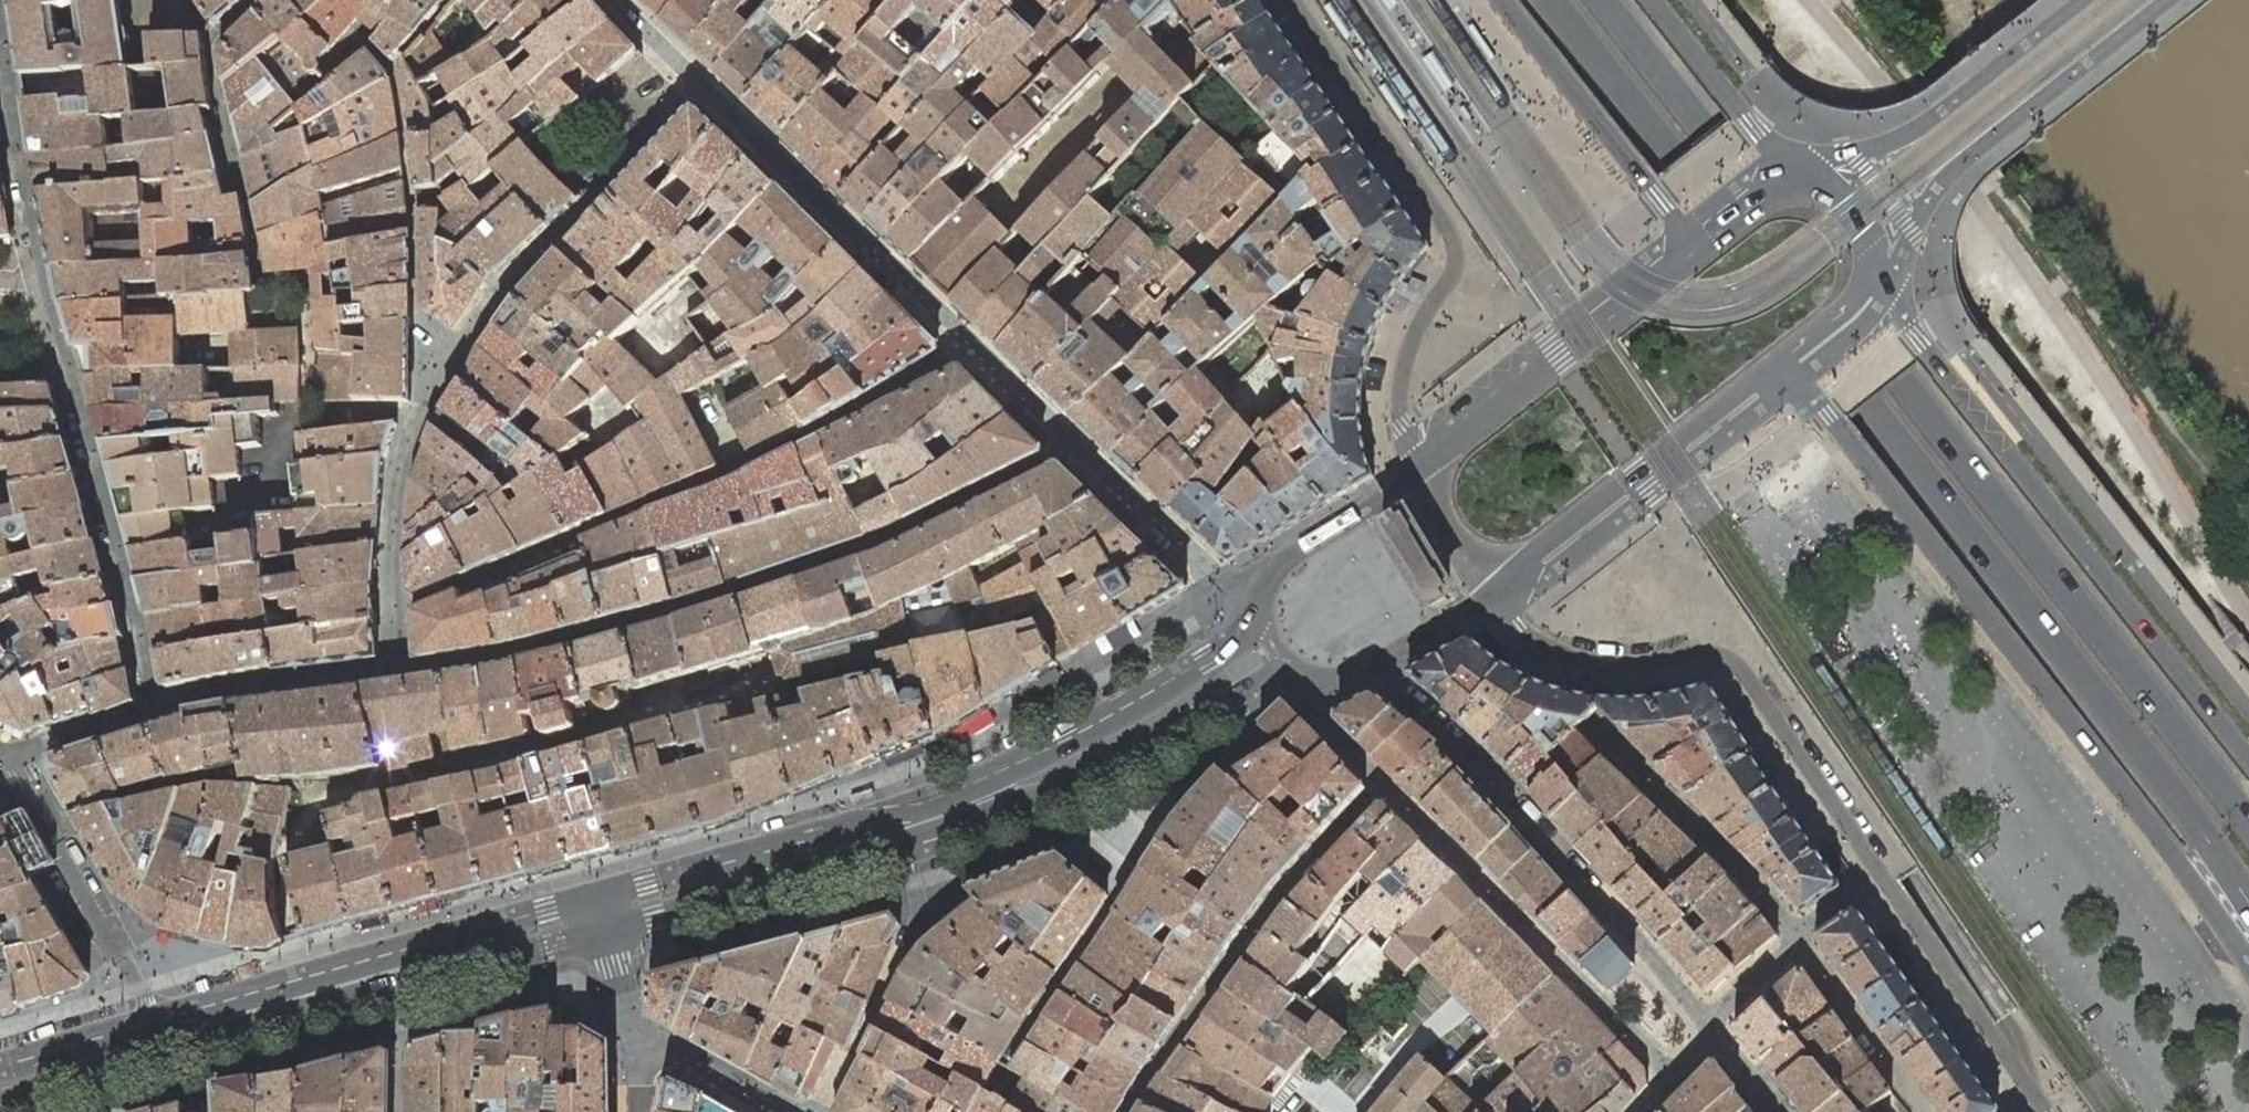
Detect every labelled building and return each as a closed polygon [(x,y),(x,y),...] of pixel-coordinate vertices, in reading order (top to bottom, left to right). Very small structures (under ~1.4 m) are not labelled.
[(118,0),(13,0),(15,17),(20,47),(22,62),(24,76),(69,74),(68,73),(95,72),(128,70),(118,0)] [(198,1),(214,25),(243,2),(242,0),(197,0),(198,1)] [(284,39),(287,41),(310,19),(293,0),(271,0),(259,11),(284,39)] [(287,41),(311,64),(310,65),(310,66),(310,67),(310,68),(310,69),(310,70),(310,71),(311,72),(311,73),(312,73),(312,74),(313,74),(314,75),(315,75),(316,75),(317,75),(318,76),(318,75),(319,75),(320,75),(321,75),(322,74),(332,84),(355,65),(337,46),(361,19),(382,35),(393,18),(389,16),(390,11),(377,0),(370,0),(364,6),(356,0),(328,0),(310,19),(287,41)] [(310,19),(328,0),(293,0),(310,19)] [(382,35),(375,44),(376,45),(393,61),(447,0),(393,0),(390,11),(389,16),(393,18),(382,35)] [(390,11),(393,0),(377,0),(390,11)] [(460,1),(405,62),(403,73),(413,137),(437,136),(434,111),(436,110),(423,87),(494,42),(505,33),(512,26),(540,0),(501,0),(483,17),(460,1)] [(437,136),(438,168),(451,158),(514,108),(523,97),(612,23),(592,0),(590,0),(540,40),(509,64),(436,110),(434,111),(437,136)] [(460,1),(483,17),(501,0),(461,0),(460,1)] [(512,26),(505,33),(515,42),(530,27),(540,40),(590,0),(540,0),(512,26)] [(642,1),(664,22),(682,0),(642,0),(642,1)] [(664,22),(693,49),(735,0),(682,0),(664,22)] [(693,49),(718,74),(755,29),(741,17),(756,0),(735,0),(693,49)] [(718,74),(748,103),(785,61),(765,45),(780,28),(798,45),(812,29),(831,9),(821,0),(779,0),(775,5),(755,29),(718,74)] [(775,5),(769,0),(756,0),(741,17),(755,29),(775,5)] [(831,9),(812,29),(819,35),(828,25),(849,44),(841,54),(850,61),(863,46),(902,0),(838,0),(831,9)] [(831,9),(838,0),(821,0),(831,9)] [(863,46),(907,82),(909,81),(925,63),(980,0),(902,0),(863,46)] [(999,0),(980,0),(925,63),(948,84),(1014,13),(999,0)] [(1039,36),(1039,37),(986,94),(1011,114),(1025,100),(1043,83),(1031,72),(1045,57),(1057,68),(1078,46),(1085,39),(1106,17),(1105,15),(1094,0),(1073,0),(1057,18),(1056,17),(1039,36)] [(1056,17),(1057,18),(1073,0),(1038,0),(1056,17)] [(1105,15),(1106,17),(1085,39),(1090,43),(1094,43),(1100,37),(1111,49),(1112,50),(1141,21),(1144,24),(1150,26),(1170,6),(1171,0),(1123,0),(1105,15)] [(1135,154),(1181,102),(1194,89),(1216,66),(1210,59),(1198,46),(1201,44),(1197,38),(1253,0),(1171,0),(1170,6),(1150,26),(1144,24),(1141,21),(1112,50),(1147,87),(1108,131),(1135,154)] [(1261,0),(1253,0),(1197,38),(1201,44),(1198,46),(1210,59),(1273,17),(1261,0)] [(83,1),(75,3),(83,44),(63,47),(55,6),(50,7),(51,12),(55,42),(57,56),(93,51),(83,1)] [(220,57),(226,84),(245,68),(284,39),(259,11),(224,45),(220,57)] [(1039,36),(1014,13),(948,84),(932,101),(928,105),(953,128),(979,102),(986,94),(1039,37),(1039,36)] [(1210,59),(1216,66),(1226,77),(1231,74),(1225,65),(1237,57),(1243,66),(1277,43),(1286,43),(1289,41),(1273,17),(1210,59)] [(440,186),(420,189),(421,212),(442,213),(443,229),(463,210),(451,195),(470,184),(527,144),(542,130),(543,131),(549,127),(551,128),(555,132),(558,129),(554,126),(637,52),(641,56),(643,54),(612,23),(523,97),(514,108),(451,158),(438,168),(440,186)] [(828,25),(819,35),(841,54),(849,44),(828,25)] [(515,42),(505,33),(494,42),(509,64),(540,40),(530,27),(515,42)] [(795,49),(798,45),(780,28),(765,45),(785,61),(795,49)] [(819,35),(812,29),(798,45),(795,49),(832,82),(850,61),(841,54),(819,35)] [(207,67),(204,35),(152,38),(154,68),(128,70),(95,72),(98,101),(64,103),(63,99),(27,100),(29,124),(166,116),(169,144),(181,143),(181,138),(210,133),(204,112),(213,110),(207,67)] [(226,84),(244,157),(281,144),(275,131),(301,110),(313,100),(324,91),(332,84),(322,74),(321,75),(320,75),(319,75),(318,75),(318,76),(317,75),(316,75),(315,75),(314,75),(313,74),(312,74),(312,73),(311,73),(311,72),(310,71),(310,70),(310,69),(310,68),(310,67),(310,66),(310,65),(311,64),(287,41),(284,39),(245,68),(226,84)] [(1231,74),(1226,77),(1236,89),(1216,109),(1228,121),(1245,98),(1251,104),(1299,56),(1289,41),(1286,43),(1277,43),(1243,66),(1231,74)] [(509,64),(494,42),(423,87),(436,110),(509,64)] [(850,61),(832,82),(784,138),(821,174),(858,131),(862,134),(907,82),(863,46),(850,61)] [(1003,122),(969,157),(995,181),(1103,72),(1078,46),(1057,68),(1043,83),(1025,100),(1011,114),(1003,122)] [(785,61),(748,103),(784,138),(832,82),(795,49),(785,61)] [(355,65),(332,84),(324,91),(339,108),(393,78),(371,53),(370,52),(355,65)] [(1299,56),(1251,104),(1273,128),(1319,86),(1299,56)] [(1043,83),(1057,68),(1045,57),(1031,72),(1043,83)] [(1225,65),(1231,74),(1243,66),(1237,57),(1225,65)] [(925,63),(909,81),(932,101),(948,84),(925,63)] [(1194,89),(1181,102),(1201,125),(1202,123),(1216,109),(1236,89),(1226,77),(1216,66),(1194,89)] [(393,78),(339,108),(325,116),(307,127),(316,167),(317,170),(400,134),(393,78)] [(909,81),(907,82),(862,134),(858,131),(821,174),(844,195),(872,165),(885,150),(906,129),(928,105),(932,101),(909,81)] [(1340,117),(1319,86),(1273,128),(1276,131),(1292,150),(1340,117)] [(339,108),(324,91),(313,100),(325,116),(339,108)] [(1045,300),(1002,349),(1039,384),(1095,324),(1115,302),(1168,245),(1190,222),(1276,131),(1273,128),(1251,104),(1245,98),(1228,121),(1216,109),(1202,123),(1201,125),(1136,197),(1082,258),(1108,280),(1099,288),(1075,266),(1071,270),(1045,300)] [(313,100),(301,110),(307,127),(325,116),(313,100)] [(979,102),(953,128),(929,153),(940,164),(927,178),(916,169),(868,219),(888,239),(886,240),(887,241),(944,183),(969,157),(1003,122),(979,102)] [(1122,168),(1113,178),(1136,197),(1201,125),(1181,102),(1135,154),(1122,168)] [(872,165),(844,195),(868,219),(916,169),(929,153),(953,128),(928,105),(906,129),(919,140),(899,163),(885,150),(872,165)] [(693,108),(615,193),(646,220),(646,219),(665,197),(681,178),(720,130),(697,108),(697,107),(696,107),(695,107),(694,107),(693,107),(693,108)] [(253,193),(256,204),(316,167),(307,127),(301,110),(275,131),(281,144),(244,157),(253,193)] [(166,116),(29,124),(33,156),(112,151),(169,144),(166,116)] [(1361,147),(1340,117),(1292,150),(1313,172),(1317,176),(1361,147)] [(919,140),(906,129),(885,150),(899,163),(919,140)] [(665,197),(646,219),(679,248),(689,236),(712,208),(750,160),(720,130),(681,178),(701,195),(685,215),(665,197)] [(1292,150),(1276,131),(1190,222),(1229,259),(1313,172),(1292,150)] [(145,183),(187,180),(187,179),(220,173),(210,133),(181,138),(181,143),(169,144),(112,151),(33,156),(40,191),(87,189),(117,186),(145,183)] [(256,204),(262,234),(324,213),(324,210),(338,205),(337,204),(333,191),(404,170),(400,134),(317,170),(316,167),(256,204)] [(437,136),(413,137),(420,189),(440,186),(438,168),(437,136)] [(578,197),(527,144),(470,184),(451,195),(463,210),(443,229),(444,241),(467,250),(491,227),(497,221),(522,198),(550,227),(576,201),(577,202),(588,190),(587,188),(578,197)] [(954,302),(978,325),(1052,244),(1113,178),(1122,168),(1095,145),(1018,232),(1038,248),(1019,267),(1001,252),(1014,237),(978,199),(969,207),(944,183),(887,241),(913,264),(914,263),(954,302)] [(1313,172),(1229,259),(1206,282),(1181,308),(1200,329),(1217,312),(1204,298),(1213,290),(1226,304),(1257,273),(1246,261),(1257,251),(1268,263),(1303,230),(1306,228),(1299,218),(1320,203),(1327,214),(1385,178),(1384,177),(1382,178),(1361,147),(1317,176),(1313,172)] [(940,164),(929,153),(916,169),(927,178),(940,164)] [(995,181),(969,157),(944,183),(969,207),(978,199),(995,181)] [(689,236),(679,248),(676,252),(698,271),(700,269),(738,232),(778,188),(750,160),(712,208),(726,220),(701,247),(689,236)] [(226,199),(220,173),(187,179),(187,180),(145,183),(117,186),(87,189),(40,191),(51,249),(150,244),(151,264),(194,261),(194,249),(196,249),(194,225),(221,223),(221,247),(248,245),(247,237),(248,237),(241,196),(226,199)] [(681,178),(665,197),(685,215),(701,195),(681,178)] [(1052,244),(978,325),(1002,349),(1045,300),(1026,282),(1053,252),(1071,270),(1075,266),(1082,258),(1136,197),(1113,178),(1052,244)] [(1217,312),(1200,329),(1220,351),(1255,318),(1268,307),(1304,276),(1320,265),(1331,273),(1340,263),(1359,245),(1362,242),(1377,230),(1407,213),(1385,178),(1327,214),(1340,234),(1319,246),(1306,228),(1303,230),(1268,263),(1283,278),(1272,289),(1257,273),(1226,304),(1238,317),(1230,325),(1217,312)] [(324,210),(324,213),(330,248),(411,233),(405,182),(337,204),(338,205),(324,210)] [(738,232),(700,269),(716,289),(707,296),(714,303),(753,276),(806,215),(778,188),(738,232)] [(646,220),(615,193),(589,222),(562,251),(645,323),(671,295),(692,277),(698,271),(676,252),(679,248),(646,219),(646,220)] [(497,221),(491,227),(520,255),(550,227),(522,198),(497,221)] [(13,236),(6,201),(0,202),(0,237),(13,236)] [(1306,228),(1327,214),(1320,203),(1299,218),(1306,228)] [(712,208),(689,236),(701,247),(726,220),(712,208)] [(442,213),(421,212),(424,306),(432,313),(449,268),(444,266),(444,241),(443,229),(442,213)] [(324,213),(262,234),(267,267),(313,264),(325,264),(332,263),(330,248),(324,213)] [(1430,249),(1407,213),(1377,230),(1362,242),(1404,279),(1405,277),(1406,276),(1408,274),(1409,273),(1410,271),(1411,270),(1412,268),(1414,267),(1415,266),(1417,264),(1418,262),(1420,260),(1422,258),(1423,256),(1425,254),(1426,252),(1428,250),(1430,249)] [(1340,234),(1327,214),(1306,228),(1319,246),(1340,234)] [(838,246),(806,215),(753,276),(714,303),(711,305),(735,336),(776,313),(838,246)] [(1229,259),(1190,222),(1168,245),(1206,282),(1229,259)] [(196,249),(221,247),(221,223),(194,225),(196,249)] [(491,227),(467,250),(461,255),(469,264),(477,272),(489,285),(490,284),(520,255),(491,227)] [(1014,237),(1001,252),(1019,267),(1038,248),(1018,232),(1014,237)] [(411,233),(330,248),(332,263),(354,258),(355,270),(360,294),(411,287),(411,233)] [(449,268),(432,313),(455,331),(456,331),(457,331),(458,330),(489,285),(477,272),(474,276),(466,268),(469,264),(461,255),(467,250),(444,241),(444,266),(449,268)] [(1404,279),(1362,242),(1359,245),(1340,263),(1353,272),(1345,282),(1386,309),(1388,306),(1393,296),(1394,294),(1403,281),(1404,279)] [(150,244),(51,249),(55,268),(151,264),(150,244)] [(151,264),(55,268),(62,306),(68,305),(67,303),(173,298),(210,294),(210,295),(246,291),(255,290),(248,245),(221,247),(196,249),(194,249),(194,261),(151,264)] [(1095,324),(1039,384),(1072,415),(1115,374),(1125,365),(1154,336),(1163,326),(1181,308),(1206,282),(1168,245),(1115,302),(1142,327),(1121,348),(1095,324)] [(681,397),(717,378),(753,363),(766,350),(775,351),(785,345),(827,310),(864,272),(838,246),(776,313),(735,336),(711,349),(670,378),(681,397)] [(619,344),(645,323),(562,251),(540,275),(607,335),(619,344)] [(1257,273),(1268,263),(1257,251),(1246,261),(1257,273)] [(1045,300),(1071,270),(1053,252),(1026,282),(1045,300)] [(354,258),(332,263),(334,275),(355,270),(354,258)] [(1108,280),(1082,258),(1075,266),(1099,288),(1108,280)] [(1283,278),(1268,263),(1257,273),(1272,289),(1283,278)] [(1353,272),(1340,263),(1331,273),(1345,282),(1353,272)] [(313,264),(267,267),(267,273),(314,270),(313,264)] [(327,301),(325,264),(313,264),(314,270),(316,301),(327,301)] [(477,272),(469,264),(466,268),(474,276),(477,272)] [(1386,309),(1345,282),(1331,273),(1320,265),(1304,276),(1268,307),(1372,345),(1373,343),(1373,341),(1374,338),(1375,336),(1376,334),(1376,332),(1377,329),(1378,327),(1379,325),(1379,323),(1380,322),(1381,320),(1382,318),(1382,316),(1383,314),(1384,313),(1385,311),(1386,309)] [(698,271),(692,277),(707,296),(716,289),(700,269),(698,271)] [(355,270),(334,275),(337,297),(360,294),(355,270)] [(753,363),(768,387),(778,383),(788,377),(820,355),(807,339),(827,323),(842,338),(845,335),(888,295),(864,272),(827,310),(785,345),(775,351),(766,350),(753,363)] [(585,356),(607,335),(540,275),(518,300),(585,356)] [(360,294),(337,297),(337,300),(341,326),(384,321),(411,320),(411,287),(360,294)] [(1217,312),(1226,304),(1213,290),(1204,298),(1217,312)] [(248,326),(246,291),(210,295),(210,294),(173,298),(67,303),(68,305),(79,349),(93,348),(94,375),(181,372),(179,335),(178,330),(248,326)] [(788,377),(778,383),(795,407),(847,371),(914,321),(888,295),(845,335),(859,353),(844,366),(830,348),(820,355),(788,377)] [(341,326),(337,300),(327,301),(316,301),(319,353),(320,353),(344,351),(341,326)] [(584,358),(585,356),(518,300),(499,327),(567,384),(582,369),(584,358)] [(1142,327),(1115,302),(1095,324),(1121,348),(1142,327)] [(1238,317),(1226,304),(1217,312),(1230,325),(1238,317)] [(690,320),(711,349),(735,336),(711,305),(690,320)] [(1268,307),(1255,318),(1270,346),(1368,366),(1372,345),(1268,307)] [(1115,374),(1072,415),(1114,456),(1148,422),(1154,411),(1167,400),(1220,351),(1200,329),(1181,308),(1163,326),(1175,338),(1166,348),(1154,336),(1125,365),(1141,380),(1131,390),(1115,374)] [(1148,422),(1114,456),(1139,479),(1174,445),(1180,451),(1198,434),(1206,424),(1228,400),(1237,389),(1272,351),(1270,346),(1255,318),(1220,351),(1167,400),(1186,420),(1174,432),(1154,411),(1148,422)] [(384,321),(341,326),(344,351),(320,353),(318,402),(411,402),(411,320),(384,321)] [(847,371),(866,395),(906,370),(938,349),(939,346),(914,321),(847,371)] [(837,343),(842,338),(827,323),(807,339),(820,355),(830,348),(837,343)] [(550,402),(567,384),(499,327),(497,325),(482,348),(550,402)] [(248,331),(248,326),(178,330),(179,335),(232,332),(232,338),(300,334),(300,329),(248,331)] [(1175,338),(1163,326),(1154,336),(1166,348),(1175,338)] [(234,370),(301,369),(302,370),(302,367),(300,334),(232,338),(234,370)] [(698,429),(695,425),(681,397),(670,378),(663,384),(619,344),(607,335),(585,356),(584,358),(582,369),(567,384),(550,402),(482,348),(466,382),(464,381),(463,383),(556,460),(563,460),(575,479),(585,476),(607,514),(646,497),(684,482),(718,468),(698,429)] [(859,353),(845,335),(842,338),(837,343),(830,348),(844,366),(859,353)] [(1368,366),(1270,346),(1272,351),(1289,384),(1364,387),(1368,366)] [(1289,384),(1272,351),(1237,389),(1228,400),(1206,424),(1240,458),(1242,460),(1247,466),(1252,471),(1297,522),(1328,504),(1261,422),(1287,386),(1289,384)] [(1141,380),(1125,365),(1115,374),(1131,390),(1141,380)] [(276,403),(299,402),(301,369),(234,370),(210,371),(210,378),(237,378),(238,404),(275,401),(276,403)] [(960,369),(822,438),(837,471),(854,463),(858,460),(865,457),(869,455),(885,451),(899,447),(979,385),(962,369),(960,369)] [(210,378),(210,371),(181,372),(94,375),(86,375),(95,413),(223,405),(224,396),(211,396),(210,378)] [(802,416),(810,426),(866,395),(847,371),(795,407),(802,416)] [(556,460),(463,383),(445,412),(495,449),(507,458),(510,461),(523,473),(529,479),(536,474),(556,460)] [(778,383),(768,387),(783,427),(802,416),(795,407),(778,383)] [(1363,419),(1364,387),(1289,384),(1287,386),(1315,424),(1363,421),(1363,419)] [(59,409),(52,385),(0,387),(0,412),(59,409)] [(1011,416),(979,385),(899,447),(885,451),(869,455),(893,496),(894,497),(896,496),(932,472),(1011,416)] [(1315,424),(1287,386),(1261,422),(1328,504),(1359,486),(1315,424)] [(743,436),(751,452),(810,426),(802,416),(783,427),(768,387),(729,410),(743,436)] [(1186,420),(1167,400),(1154,411),(1174,432),(1186,420)] [(276,412),(276,403),(275,401),(238,404),(223,405),(95,413),(104,442),(151,440),(151,439),(221,433),(219,419),(242,417),(259,416),(277,414),(276,412)] [(69,442),(59,409),(0,412),(0,455),(69,442)] [(483,465),(495,449),(445,412),(435,427),(483,465)] [(151,440),(104,442),(117,491),(133,550),(174,544),(189,542),(186,514),(218,509),(214,482),(243,477),(239,449),(263,446),(259,416),(242,417),(219,419),(221,433),(151,439),(151,440)] [(1044,448),(1011,416),(932,472),(896,496),(909,518),(1043,453),(1044,448)] [(384,468),(398,421),(301,433),(305,463),(294,464),(300,514),(381,508),(384,468)] [(1363,423),(1363,421),(1315,424),(1359,486),(1374,476),(1373,474),(1372,472),(1372,469),(1371,467),(1370,464),(1369,462),(1369,460),(1368,457),(1368,455),(1367,453),(1367,451),(1366,449),(1366,447),(1366,445),(1365,443),(1365,441),(1365,440),(1365,438),(1364,436),(1364,434),(1364,432),(1364,430),(1364,428),(1364,426),(1363,425),(1363,423)] [(1174,445),(1139,479),(1172,509),(1198,481),(1213,493),(1240,458),(1206,424),(1198,434),(1180,451),(1174,445)] [(495,502),(510,492),(504,487),(491,472),(483,465),(435,427),(428,445),(470,480),(475,474),(488,486),(484,491),(493,499),(495,502)] [(837,471),(822,438),(801,448),(800,447),(798,448),(823,506),(849,498),(858,494),(853,484),(857,482),(859,479),(858,472),(854,463),(837,471)] [(79,475),(69,442),(0,455),(0,488),(79,475)] [(470,480),(428,445),(414,482),(410,530),(470,480)] [(823,506),(798,448),(750,472),(770,522),(823,506)] [(491,472),(507,458),(495,449),(483,465),(491,472)] [(504,487),(523,473),(510,461),(507,458),(491,472),(504,487)] [(1242,460),(1240,458),(1213,493),(1215,495),(1242,460)] [(556,460),(536,474),(568,532),(607,514),(585,476),(575,479),(563,460),(556,460)] [(858,460),(854,463),(858,472),(863,470),(858,460)] [(1225,502),(1252,471),(1247,466),(1242,460),(1215,495),(1225,502)] [(980,504),(1003,549),(1007,547),(1018,541),(1097,499),(1063,467),(1060,465),(1058,466),(980,504)] [(1267,540),(1297,522),(1252,471),(1225,502),(1248,521),(1267,540)] [(713,539),(770,522),(750,472),(728,483),(699,494),(650,512),(622,524),(636,567),(638,567),(664,558),(663,555),(713,539)] [(536,474),(529,479),(510,492),(495,502),(524,550),(568,532),(536,474)] [(16,520),(85,507),(86,509),(87,509),(79,475),(0,488),(0,523),(16,520)] [(471,514),(493,499),(484,491),(471,481),(470,480),(410,530),(408,557),(448,530),(471,514)] [(1231,562),(1267,540),(1248,521),(1225,502),(1215,495),(1213,493),(1198,481),(1172,509),(1231,562)] [(894,497),(893,496),(865,508),(858,494),(849,498),(823,506),(770,522),(713,539),(727,584),(868,535),(892,527),(909,518),(896,496),(894,497)] [(524,550),(495,502),(493,499),(471,514),(497,561),(524,550)] [(970,565),(996,624),(1040,606),(1047,603),(1053,615),(1055,614),(1053,612),(1091,591),(1106,584),(1159,558),(1128,528),(1097,499),(1018,541),(1023,553),(1012,559),(1007,547),(1003,549),(991,555),(970,565)] [(1003,549),(980,504),(881,552),(862,558),(881,609),(931,585),(931,586),(932,586),(932,587),(933,588),(934,588),(934,589),(935,589),(936,590),(937,590),(938,590),(939,590),(940,590),(941,590),(942,590),(943,589),(944,589),(944,588),(945,588),(946,587),(947,586),(948,585),(948,584),(948,583),(948,582),(948,581),(948,580),(948,579),(948,577),(970,565),(991,555),(1003,549)] [(1429,612),(1459,594),(1406,506),(1377,524),(1429,612)] [(94,541),(86,509),(85,507),(16,520),(0,523),(0,564),(42,553),(94,543),(94,541)] [(261,561),(306,554),(378,546),(381,508),(300,514),(253,518),(256,534),(259,534),(261,561)] [(497,561),(471,514),(448,530),(469,573),(497,561)] [(636,567),(622,524),(584,540),(589,554),(590,553),(597,577),(636,567)] [(448,530),(408,557),(411,592),(415,595),(469,573),(448,530)] [(174,544),(133,550),(141,581),(225,571),(262,567),(261,561),(259,534),(256,534),(189,542),(174,544)] [(675,600),(727,584),(713,539),(663,555),(664,558),(675,600)] [(5,612),(38,598),(34,591),(105,576),(96,540),(94,541),(94,543),(42,553),(0,564),(0,604),(5,612)] [(225,571),(229,606),(285,597),(375,583),(378,546),(306,554),(261,561),(262,567),(225,571)] [(560,588),(597,577),(590,553),(589,554),(512,585),(518,602),(528,599),(560,588)] [(647,608),(675,600),(664,558),(638,567),(647,608)] [(862,558),(800,579),(818,630),(871,614),(881,609),(862,558)] [(1106,584),(1129,624),(1187,588),(1188,587),(1187,585),(1159,558),(1106,584)] [(939,735),(990,706),(972,640),(974,639),(972,629),(996,624),(970,565),(948,577),(948,579),(948,580),(948,581),(948,582),(948,583),(948,584),(948,585),(947,586),(946,587),(945,588),(944,588),(944,589),(943,589),(942,590),(941,590),(940,590),(939,590),(938,590),(937,590),(936,590),(935,589),(934,589),(934,588),(933,588),(932,587),(932,586),(931,586),(931,585),(881,609),(871,614),(818,630),(785,640),(785,641),(785,642),(785,643),(785,644),(785,645),(785,646),(784,647),(784,648),(783,649),(783,650),(782,651),(781,651),(780,652),(779,652),(778,652),(777,652),(777,653),(776,653),(775,653),(774,652),(773,652),(772,652),(771,651),(770,651),(769,650),(769,649),(768,648),(768,647),(768,646),(756,650),(723,660),(708,665),(716,695),(744,688),(884,656),(883,655),(915,649),(939,735)] [(605,620),(647,608),(638,567),(636,567),(597,577),(605,620)] [(141,581),(150,617),(229,606),(225,571),(141,581)] [(38,598),(50,616),(113,605),(105,576),(34,591),(38,598)] [(570,629),(605,620),(597,577),(560,588),(570,629)] [(800,579),(741,600),(756,650),(768,646),(768,647),(768,648),(769,649),(769,650),(770,651),(771,651),(772,652),(773,652),(774,652),(775,653),(776,653),(777,653),(777,652),(778,652),(779,652),(780,652),(781,651),(782,651),(783,650),(783,649),(784,648),(784,647),(785,646),(785,645),(785,644),(785,643),(785,642),(785,641),(785,640),(818,630),(800,579)] [(285,597),(290,632),(314,628),(377,618),(375,583),(285,597)] [(1055,614),(1077,654),(1129,624),(1106,584),(1091,591),(1053,612),(1055,614)] [(518,602),(512,585),(488,595),(502,646),(538,638),(528,599),(518,602)] [(538,638),(570,629),(560,588),(528,599),(538,638)] [(502,646),(488,595),(464,605),(461,591),(413,612),(416,659),(502,646)] [(150,617),(159,652),(223,641),(271,635),(290,632),(285,597),(229,606),(150,617)] [(38,664),(68,643),(50,616),(38,598),(5,612),(0,614),(0,695),(38,664)] [(741,600),(710,610),(723,660),(756,650),(741,600)] [(50,616),(68,643),(120,638),(113,605),(50,616)] [(678,621),(688,673),(696,700),(716,695),(708,665),(723,660),(710,610),(678,621)] [(1038,623),(1058,665),(1077,654),(1055,614),(1053,615),(1038,623)] [(271,635),(274,668),(274,669),(354,661),(378,657),(377,622),(377,618),(314,628),(290,632),(271,635)] [(644,686),(688,673),(678,621),(625,635),(644,686)] [(972,640),(990,706),(1058,665),(1038,623),(999,633),(974,639),(972,640)] [(223,641),(159,652),(166,685),(167,687),(169,688),(274,668),(271,635),(223,641)] [(629,691),(644,686),(625,635),(575,649),(587,703),(599,699),(602,706),(605,708),(609,710),(614,710),(619,708),(622,704),(622,701),(632,698),(629,691)] [(1455,678),(1476,701),(1503,663),(1501,662),(1484,648),(1472,638),(1470,636),(1441,654),(1455,678)] [(49,698),(60,723),(94,711),(95,711),(91,697),(103,693),(98,679),(127,670),(120,638),(68,643),(38,664),(54,696),(49,698)] [(580,704),(587,703),(575,649),(518,662),(531,734),(533,733),(552,735),(586,725),(580,704)] [(882,759),(939,735),(915,649),(883,655),(884,656),(888,676),(856,682),(855,680),(853,681),(862,714),(862,713),(882,759)] [(1435,697),(1461,722),(1478,703),(1476,701),(1455,678),(1441,654),(1440,654),(1407,673),(1407,675),(1435,697)] [(496,742),(531,734),(518,662),(481,669),(496,742)] [(1461,722),(1486,746),(1511,719),(1506,715),(1533,681),(1531,679),(1516,671),(1503,663),(1476,701),(1478,703),(1461,722)] [(0,695),(0,719),(30,733),(60,723),(49,698),(54,696),(38,664),(0,695)] [(481,669),(445,675),(458,751),(496,742),(481,669)] [(95,711),(94,711),(96,716),(136,701),(131,671),(127,670),(98,679),(103,693),(91,697),(95,711)] [(375,739),(382,768),(386,768),(458,751),(445,675),(364,686),(371,718),(375,739)] [(862,714),(853,681),(772,701),(796,795),(840,777),(826,726),(845,720),(862,714)] [(1511,719),(1525,731),(1562,691),(1560,690),(1546,686),(1533,681),(1506,715),(1511,719)] [(1682,693),(1706,735),(1731,718),(1709,683),(1694,690),(1682,693)] [(245,760),(248,780),(325,776),(382,768),(375,739),(371,718),(364,686),(233,702),(242,756),(245,760)] [(1535,741),(1548,756),(1576,729),(1561,713),(1570,704),(1573,693),(1567,691),(1566,692),(1562,691),(1525,731),(1534,742),(1535,741)] [(1576,729),(1577,730),(1588,720),(1599,709),(1591,702),(1591,696),(1583,695),(1573,693),(1570,704),(1561,713),(1576,729)] [(1591,702),(1599,709),(1656,767),(1706,735),(1682,693),(1680,694),(1654,698),(1634,700),(1606,699),(1598,699),(1598,697),(1591,696),(1591,702)] [(1339,720),(1363,742),(1395,710),(1377,695),(1371,695),(1339,713),(1339,720)] [(1221,769),(1220,770),(1267,809),(1257,823),(1283,844),(1297,827),(1314,844),(1320,836),(1366,789),(1364,783),(1305,721),(1284,700),(1259,726),(1221,769)] [(796,795),(772,701),(732,711),(727,706),(721,708),(747,815),(796,795)] [(245,780),(248,780),(245,760),(242,756),(233,702),(189,710),(199,773),(233,765),(235,774),(244,771),(245,780)] [(730,822),(747,815),(721,708),(676,720),(705,830),(730,822)] [(168,780),(199,773),(189,710),(186,711),(187,716),(152,728),(168,780)] [(1395,710),(1363,742),(1378,758),(1412,724),(1395,710)] [(861,767),(882,759),(862,713),(862,714),(845,720),(861,767)] [(1706,735),(1656,767),(1685,796),(1753,752),(1731,718),(1706,735)] [(1486,746),(1510,770),(1534,742),(1525,731),(1511,719),(1486,746)] [(660,842),(705,830),(676,720),(632,732),(660,842)] [(840,777),(861,767),(845,720),(826,726),(840,777)] [(1412,724),(1378,758),(1399,779),(1395,783),(1397,783),(1438,746),(1412,724)] [(148,785),(168,780),(152,728),(103,744),(113,768),(124,791),(141,787),(142,791),(149,789),(148,785)] [(1559,770),(1572,785),(1602,757),(1577,730),(1576,729),(1548,756),(1560,770),(1559,770)] [(616,853),(660,842),(632,732),(588,744),(616,853)] [(1532,794),(1559,770),(1560,770),(1548,756),(1535,741),(1534,742),(1510,770),(1532,794)] [(127,797),(124,791),(113,768),(103,744),(55,759),(50,769),(60,786),(78,817),(133,804),(133,802),(131,796),(127,797)] [(573,864),(616,853),(588,744),(545,756),(573,864)] [(1438,746),(1397,783),(1425,804),(1459,771),(1437,750),(1440,748),(1438,746)] [(1753,752),(1685,796),(1716,827),(1774,787),(1753,756),(1755,754),(1753,752)] [(530,876),(573,864),(545,756),(501,770),(530,876)] [(1580,794),(1605,823),(1608,828),(1642,796),(1602,757),(1572,785),(1580,794)] [(486,888),(530,876),(501,770),(457,779),(486,888)] [(1200,903),(1245,925),(1272,887),(1314,844),(1297,827),(1283,844),(1257,823),(1267,809),(1220,770),(1180,813),(1178,816),(1160,842),(1197,869),(1214,882),(1205,895),(1200,903)] [(1532,794),(1554,819),(1580,794),(1572,785),(1559,770),(1532,794)] [(1513,828),(1459,771),(1425,804),(1424,806),(1480,862),(1513,828)] [(442,899),(486,888),(457,779),(413,787),(442,899)] [(186,791),(143,912),(171,932),(208,822),(216,785),(215,785),(186,791)] [(208,822),(171,932),(204,940),(229,856),(235,826),(249,829),(260,786),(216,785),(208,822)] [(229,856),(204,940),(227,945),(235,947),(251,859),(274,864),(274,862),(291,787),(260,786),(249,829),(235,826),(229,856)] [(399,910),(442,899),(413,787),(369,796),(399,910)] [(1774,787),(1716,827),(1743,854),(1795,818),(1774,787)] [(186,791),(133,802),(133,804),(78,817),(122,896),(143,912),(186,791)] [(1554,819),(1578,847),(1605,823),(1580,794),(1554,819)] [(355,922),(399,910),(369,796),(365,797),(360,804),(357,805),(326,814),(331,837),(333,836),(355,922)] [(1608,828),(1622,845),(1625,848),(1662,814),(1642,796),(1608,828)] [(1313,878),(1339,899),(1378,853),(1370,842),(1398,817),(1387,806),(1381,806),(1313,878)] [(8,925),(54,910),(39,884),(0,814),(0,929),(8,925)] [(1662,814),(1625,848),(1641,868),(1650,878),(1690,841),(1662,814)] [(1422,842),(1398,817),(1370,842),(1378,853),(1339,899),(1320,924),(1299,953),(1311,962),(1346,920),(1366,898),(1422,842)] [(1795,818),(1743,854),(1756,868),(1806,834),(1795,818)] [(1578,847),(1597,868),(1622,845),(1608,828),(1605,823),(1578,847)] [(1534,852),(1513,828),(1480,862),(1501,883),(1534,852)] [(1806,834),(1756,868),(1770,882),(1817,849),(1806,834)] [(305,935),(355,922),(333,836),(331,837),(324,839),(326,848),(286,857),(294,888),(302,922),(305,935)] [(1667,897),(1708,859),(1690,841),(1650,878),(1663,893),(1667,897)] [(1160,842),(1144,868),(1198,906),(1200,903),(1205,895),(1214,882),(1197,869),(1160,842)] [(1437,857),(1422,842),(1366,898),(1346,920),(1311,962),(1290,988),(1307,1000),(1367,934),(1437,857)] [(1622,845),(1597,868),(1617,891),(1641,868),(1625,848),(1622,845)] [(1817,849),(1770,882),(1800,912),(1802,912),(1839,886),(1840,883),(1817,849)] [(1552,873),(1534,852),(1501,883),(1520,901),(1552,873)] [(1014,941),(1034,956),(1089,879),(1081,872),(1059,853),(969,888),(979,900),(1014,941)] [(1460,877),(1437,857),(1367,934),(1387,953),(1401,938),(1460,877)] [(251,859),(235,947),(267,948),(285,940),(281,927),(275,908),(275,895),(274,865),(274,864),(251,859)] [(1639,915),(1661,941),(1685,921),(1727,876),(1708,859),(1667,897),(1663,893),(1639,915)] [(1122,903),(1117,911),(1167,949),(1176,935),(1186,928),(1199,908),(1198,906),(1144,868),(1134,884),(1128,894),(1122,903)] [(1641,868),(1617,891),(1639,915),(1663,893),(1650,878),(1641,868)] [(1570,893),(1552,873),(1520,901),(1539,922),(1570,893)] [(1685,921),(1711,951),(1717,946),(1756,908),(1727,876),(1685,921)] [(1423,961),(1482,901),(1460,877),(1401,938),(1387,953),(1410,975),(1423,961)] [(1320,924),(1339,899),(1313,878),(1290,902),(1320,924)] [(1089,879),(1034,956),(1055,973),(1109,895),(1089,879)] [(1055,973),(1034,956),(1014,941),(979,900),(969,888),(962,894),(958,898),(943,911),(939,915),(949,925),(991,966),(1036,1000),(1055,973)] [(1592,917),(1570,893),(1539,922),(1562,944),(1592,917)] [(1541,961),(1482,901),(1423,961),(1496,1036),(1504,1029),(1558,979),(1541,961)] [(1320,924),(1290,902),(1269,930),(1249,958),(1290,988),(1311,962),(1299,953),(1320,924)] [(1199,908),(1186,928),(1227,951),(1245,925),(1200,903),(1198,906),(1199,908)] [(1838,970),(1880,941),(1855,907),(1813,937),(1838,970)] [(1717,946),(1738,970),(1778,936),(1756,908),(1717,946)] [(54,910),(8,925),(16,960),(23,1008),(83,988),(84,985),(90,973),(54,910)] [(1117,911),(1081,966),(1135,1003),(1140,995),(1154,974),(1156,975),(1171,951),(1167,949),(1117,911)] [(894,917),(849,929),(835,959),(824,985),(805,1027),(850,1050),(868,1003),(891,945),(903,925),(894,917)] [(1612,941),(1592,917),(1562,944),(1583,966),(1612,941)] [(1661,941),(1688,971),(1711,951),(1685,921),(1661,941)] [(0,929),(0,1012),(1,1016),(23,1008),(16,960),(8,925),(0,929)] [(991,966),(949,925),(922,946),(1001,1003),(999,1007),(1023,1020),(1036,1000),(991,966)] [(1176,935),(1167,949),(1171,951),(1211,973),(1227,951),(1186,928),(1176,935)] [(849,929),(807,940),(802,955),(772,1019),(749,1073),(778,1089),(805,1027),(824,985),(835,959),(849,929)] [(1330,1017),(1387,953),(1367,934),(1307,1000),(1330,1017)] [(765,951),(729,960),(697,1043),(749,1073),(772,1019),(802,955),(807,940),(765,951)] [(1641,973),(1612,941),(1583,966),(1612,994),(1641,973)] [(1901,970),(1880,941),(1838,970),(1859,1000),(1901,970)] [(1001,1003),(922,946),(904,973),(992,1020),(999,1007),(1001,1003)] [(1711,951),(1688,971),(1708,993),(1734,969),(1736,972),(1738,970),(1717,946),(1711,951)] [(1171,951),(1156,975),(1196,994),(1211,973),(1171,951)] [(1330,1017),(1307,1000),(1290,988),(1249,958),(1227,989),(1271,1018),(1288,1029),(1315,1047),(1312,1049),(1326,1061),(1350,1033),(1330,1017)] [(729,960),(706,967),(679,1033),(697,1043),(729,960)] [(1081,966),(1063,992),(1120,1023),(1135,1003),(1081,966)] [(679,1033),(706,967),(653,980),(654,1019),(679,1033)] [(1799,1039),(1834,1012),(1804,970),(1797,970),(1764,1000),(1795,1034),(1799,1039)] [(1922,1000),(1901,970),(1859,1000),(1880,1029),(1922,1000)] [(1000,1060),(1023,1020),(999,1007),(992,1020),(904,973),(889,999),(1000,1060)] [(1140,995),(1178,1019),(1196,994),(1156,975),(1154,974),(1140,995)] [(1558,979),(1504,1029),(1496,1036),(1493,1038),(1448,1080),(1427,1103),(1437,1111),(1480,1111),(1481,1111),(1587,1008),(1558,979)] [(1293,1072),(1312,1049),(1315,1047),(1288,1029),(1271,1018),(1227,989),(1207,1018),(1293,1072)] [(1063,992),(1046,1017),(1105,1049),(1120,1023),(1063,992)] [(1135,1003),(1120,1023),(1160,1044),(1177,1020),(1178,1019),(1140,995),(1135,1003)] [(999,1063),(1000,1060),(889,999),(888,1000),(892,1003),(879,1028),(922,1053),(930,1040),(953,1054),(946,1067),(986,1090),(1008,1102),(1014,1106),(1027,1080),(1011,1070),(999,1063)] [(1765,1063),(1795,1034),(1764,1000),(1734,1026),(1765,1063)] [(1943,1029),(1922,1000),(1880,1029),(1902,1059),(1943,1029)] [(1404,1027),(1381,1004),(1353,1034),(1355,1036),(1362,1041),(1363,1040),(1369,1045),(1385,1028),(1398,1037),(1404,1027)] [(1587,1008),(1481,1111),(1482,1111),(1536,1111),(1537,1111),(1539,1111),(1588,1111),(1625,1080),(1639,1095),(1649,1083),(1646,1068),(1623,1045),(1587,1008)] [(549,1088),(554,1010),(520,1015),(512,1109),(512,1111),(548,1111),(549,1088)] [(570,1019),(554,1010),(549,1088),(569,1087),(570,1019)] [(1812,1056),(1819,1065),(1853,1038),(1834,1012),(1799,1039),(1812,1056)] [(485,1025),(480,1111),(512,1111),(512,1109),(520,1015),(485,1025)] [(1046,1017),(1027,1045),(1068,1067),(1075,1070),(1081,1059),(1093,1066),(1086,1077),(1125,1098),(1141,1071),(1104,1051),(1105,1049),(1046,1017)] [(1273,1096),(1277,1092),(1293,1072),(1207,1018),(1186,1047),(1273,1096)] [(588,1030),(570,1019),(569,1087),(586,1087),(588,1030)] [(1104,1051),(1141,1071),(1160,1044),(1120,1023),(1105,1049),(1104,1051)] [(485,1025),(446,1035),(446,1111),(480,1111),(485,1025)] [(805,1027),(778,1089),(800,1101),(810,1100),(838,1046),(849,1052),(850,1050),(805,1027)] [(879,1028),(865,1055),(946,1100),(967,1111),(975,1111),(986,1090),(946,1067),(922,1053),(879,1028)] [(1965,1060),(1943,1029),(1902,1059),(1924,1088),(1965,1060)] [(549,1088),(548,1111),(614,1111),(612,1044),(588,1030),(586,1087),(569,1087),(549,1088)] [(1780,1083),(1812,1056),(1799,1039),(1795,1034),(1765,1063),(1780,1083)] [(415,1111),(446,1111),(446,1035),(418,1042),(415,1111)] [(1839,1090),(1871,1064),(1853,1038),(1819,1065),(1839,1090)] [(922,1053),(946,1067),(953,1054),(930,1040),(922,1053)] [(1027,1045),(1011,1070),(1027,1080),(1056,1096),(1061,1082),(1068,1067),(1027,1045)] [(1236,1111),(1262,1111),(1273,1096),(1186,1047),(1164,1077),(1236,1111)] [(354,1060),(353,1111),(391,1111),(392,1054),(388,1051),(354,1060)] [(946,1100),(865,1055),(836,1111),(913,1111),(892,1101),(899,1089),(923,1103),(918,1111),(940,1111),(946,1100)] [(1424,1058),(1422,1056),(1374,1111),(1378,1111),(1424,1058)] [(1843,1094),(1839,1090),(1819,1065),(1812,1056),(1780,1083),(1803,1111),(1821,1111),(1843,1094)] [(1378,1111),(1437,1111),(1427,1103),(1448,1080),(1424,1058),(1378,1111)] [(1075,1070),(1080,1073),(1086,1077),(1093,1066),(1081,1059),(1075,1070)] [(304,1073),(305,1111),(353,1111),(354,1060),(304,1073)] [(1982,1084),(1965,1060),(1924,1088),(1940,1111),(1982,1084)] [(1663,1111),(1713,1111),(1738,1089),(1717,1063),(1714,1063),(1712,1063),(1663,1111)] [(1894,1088),(1893,1087),(1890,1089),(1871,1064),(1839,1090),(1843,1094),(1859,1111),(1865,1111),(1894,1088)] [(1068,1067),(1061,1082),(1072,1087),(1080,1073),(1075,1070),(1068,1067)] [(261,1111),(305,1111),(304,1073),(301,1074),(259,1078),(261,1111)] [(1056,1096),(1085,1111),(1116,1111),(1125,1098),(1086,1077),(1080,1073),(1072,1087),(1061,1082),(1056,1096)] [(1164,1077),(1145,1104),(1162,1111),(1236,1111),(1164,1077)] [(219,1111),(261,1111),(259,1078),(217,1084),(219,1111)] [(662,1111),(707,1111),(710,1098),(709,1097),(709,1095),(674,1078),(670,1079),(667,1085),(662,1111)] [(1014,1106),(1024,1111),(1085,1111),(1056,1096),(1027,1080),(1014,1106)] [(1639,1095),(1625,1080),(1588,1111),(1624,1111),(1639,1095)] [(1982,1084),(1940,1111),(1996,1111),(2000,1109),(1982,1084)] [(1894,1088),(1865,1111),(1913,1111),(1894,1088)] [(1751,1107),(1738,1089),(1713,1111),(1745,1111),(1751,1107)] [(1008,1102),(986,1090),(975,1111),(1003,1111),(1008,1102)] [(1843,1094),(1821,1111),(1859,1111),(1843,1094)] [(710,1098),(707,1111),(735,1111),(710,1098)] [(946,1100),(940,1111),(967,1111),(946,1100)] [(1014,1106),(1008,1102),(1003,1111),(1011,1111),(1014,1106)] [(203,1103),(197,1104),(186,1104),(186,1111),(204,1111),(203,1103)] [(1145,1104),(1140,1111),(1162,1111),(1145,1104)]
